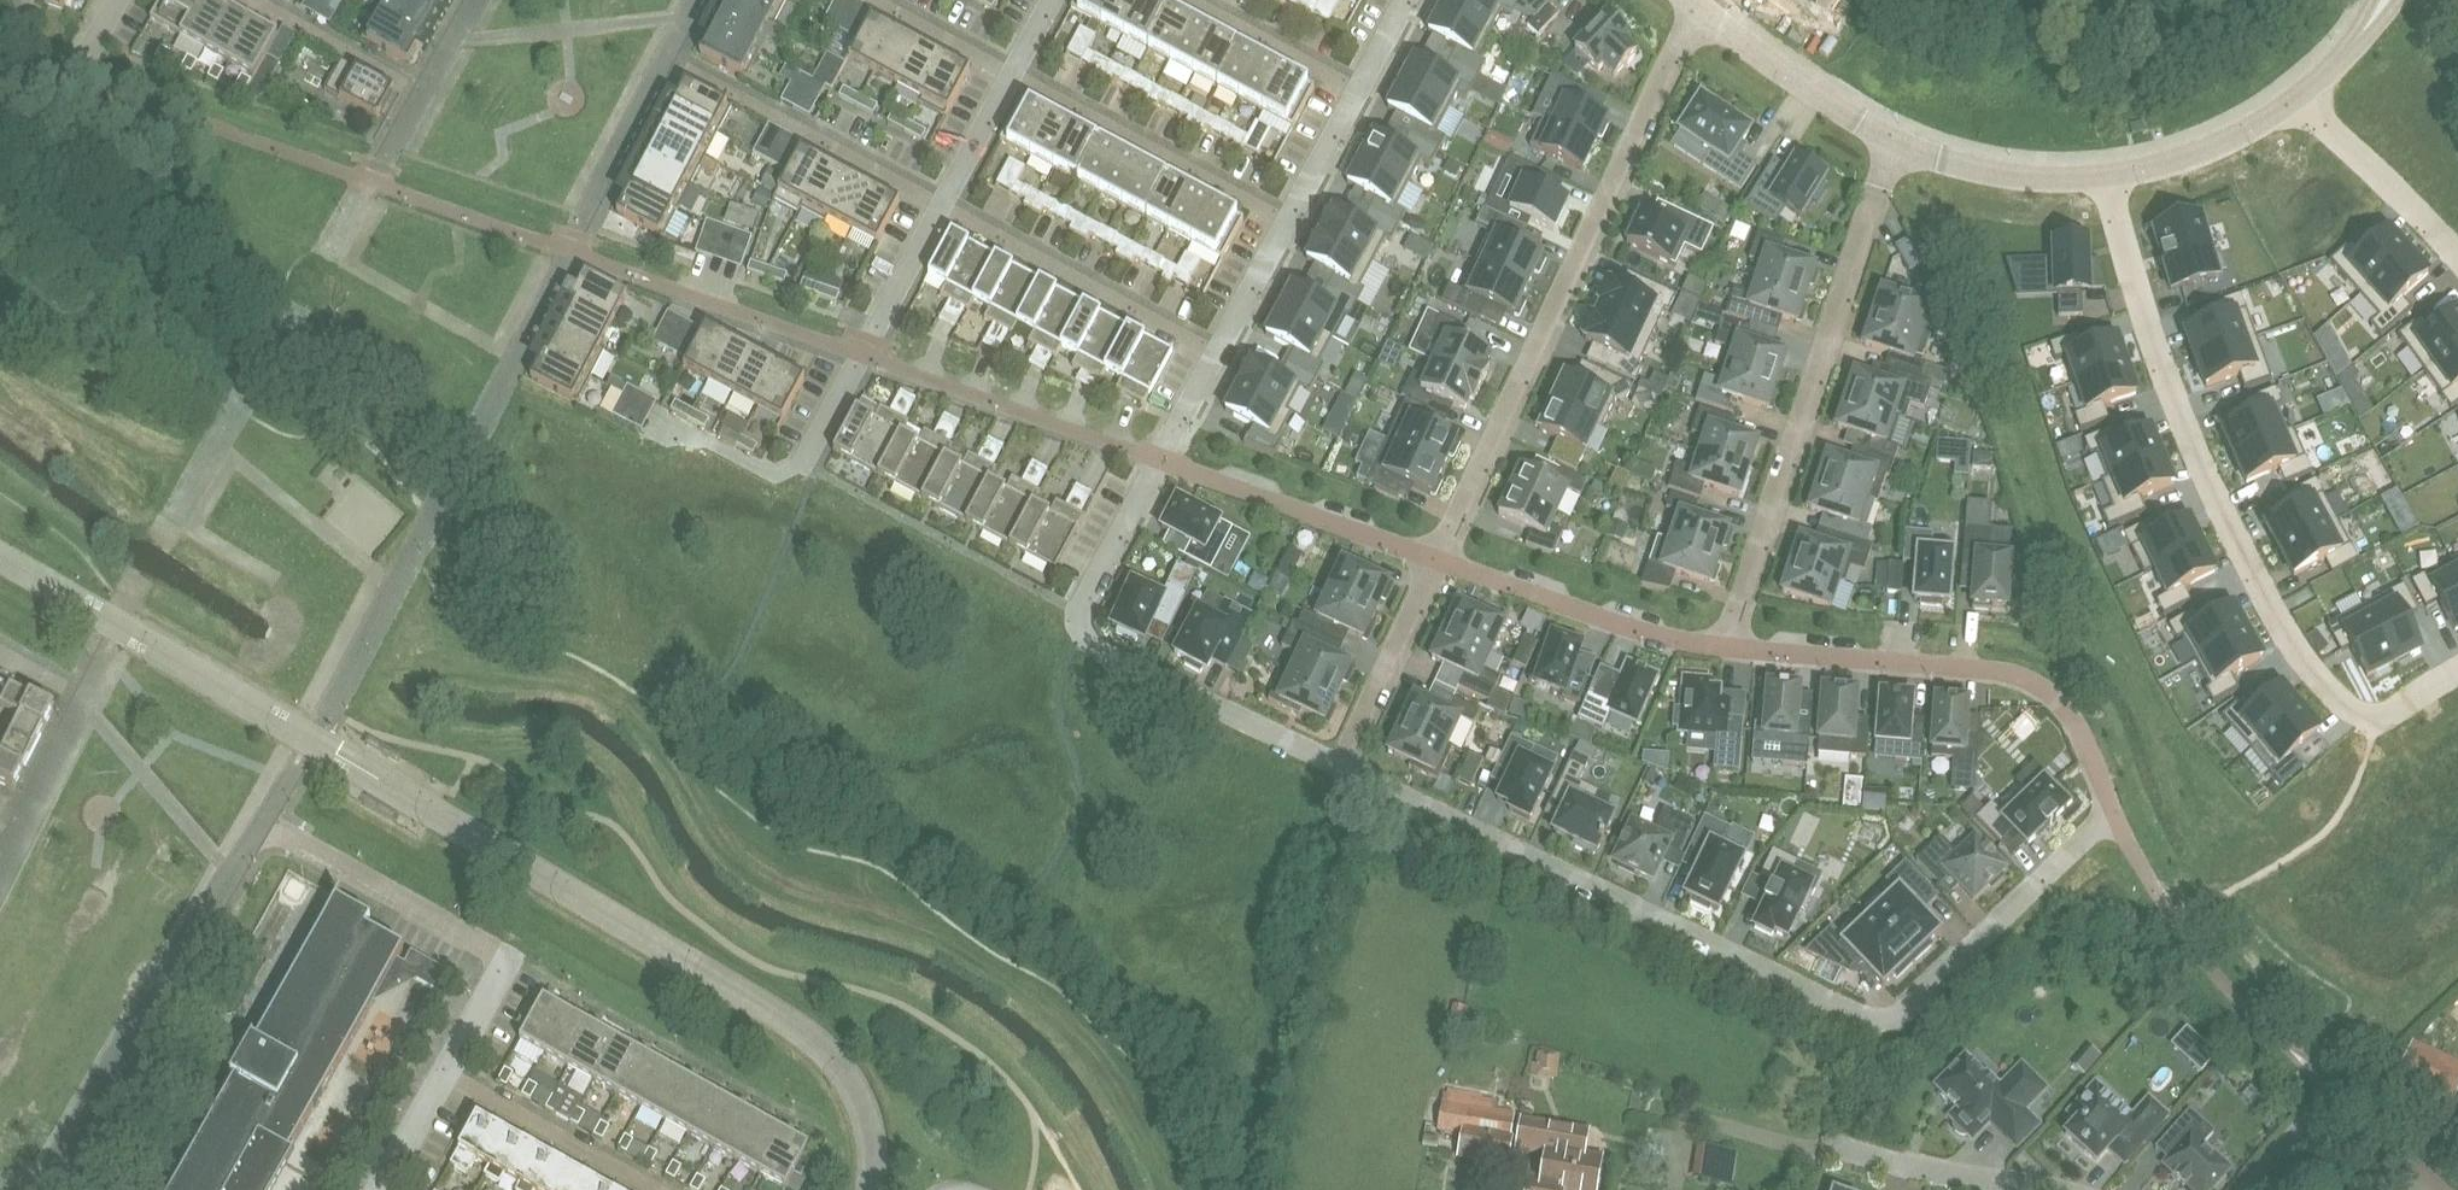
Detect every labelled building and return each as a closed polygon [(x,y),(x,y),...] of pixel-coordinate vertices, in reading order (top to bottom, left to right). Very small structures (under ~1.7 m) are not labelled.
[(63,9),(66,0),(36,0),(63,9)] [(201,0),(161,0),(150,20),(181,37),(201,0)] [(228,8),(213,0),(201,0),(181,37),(205,50),(228,8)] [(433,12),(412,0),(390,0),(381,16),(376,13),(376,14),(422,41),(422,40),(418,38),(433,12)] [(433,12),(440,0),(412,0),(433,12)] [(787,0),(732,0),(730,4),(773,27),(787,0)] [(997,1),(995,0),(975,0),(992,9),(997,1)] [(1115,0),(1076,0),(1070,10),(1101,27),(1115,0)] [(1145,0),(1115,0),(1101,27),(1124,39),(1145,0)] [(1169,11),(1149,0),(1145,0),(1124,39),(1147,51),(1169,11)] [(1319,6),(1307,0),(1302,0),(1298,8),(1305,12),(1302,17),(1311,21),(1314,16),(1319,6)] [(1314,16),(1329,24),(1342,0),(1322,0),(1319,6),(1314,16)] [(1520,1),(1517,0),(1446,0),(1442,8),(1490,34),(1503,10),(1512,15),(1515,10),(1520,1)] [(1553,0),(1531,0),(1526,5),(1520,1),(1515,10),(1534,20),(1547,6),(1553,0)] [(1838,27),(1836,29),(1838,30),(1840,28),(1841,26),(1827,17),(1838,2),(1835,0),(1801,0),(1838,27)] [(717,30),(713,28),(712,29),(759,54),(760,53),(768,37),(777,41),(782,31),(773,27),(730,4),(717,30)] [(1547,6),(1534,20),(1527,27),(1538,37),(1558,16),(1547,6)] [(229,64),(252,22),(228,8),(205,50),(229,64)] [(1490,34),(1442,8),(1441,10),(1440,10),(1433,24),(1428,33),(1457,48),(1450,62),(1478,77),(1486,63),(1477,58),(1490,34)] [(1170,64),(1192,23),(1169,11),(1147,51),(1170,64)] [(408,65),(422,41),(376,14),(361,39),(408,65)] [(838,30),(842,22),(828,14),(823,23),(838,30)] [(1624,44),(1629,39),(1621,31),(1624,28),(1612,16),(1609,19),(1607,17),(1575,50),(1598,72),(1603,67),(1615,78),(1636,55),(1624,44)] [(874,73),(896,31),(895,31),(894,33),(872,21),(873,19),(871,18),(848,59),(874,73)] [(252,22),(229,64),(253,78),(277,36),(252,22)] [(842,22),(838,30),(852,38),(857,29),(842,22)] [(1193,76),(1215,35),(1192,23),(1170,64),(1193,76)] [(746,79),(759,54),(712,29),(699,55),(746,79)] [(1096,37),(1080,29),(1067,53),(1082,62),(1096,37)] [(898,86),(920,44),(919,44),(918,46),(896,34),(897,32),(896,31),(874,73),(898,86)] [(1216,88),(1237,48),(1215,35),(1193,76),(1216,88)] [(919,104),(944,57),(942,59),(920,47),(921,45),(920,44),(898,86),(921,98),(918,103),(919,104)] [(161,48),(155,60),(165,65),(171,54),(161,48)] [(1239,100),(1260,60),(1237,48),(1216,88),(1239,100)] [(280,65),(285,57),(271,49),(266,57),(280,65)] [(1102,79),(1110,64),(1095,56),(1090,66),(1097,69),(1094,74),(1102,79)] [(944,57),(919,104),(944,117),(969,71),(968,70),(967,72),(944,60),(945,58),(944,57)] [(188,58),(181,69),(191,75),(197,63),(188,58)] [(1478,77),(1450,62),(1443,75),(1414,59),(1411,65),(1406,63),(1397,80),(1398,80),(1397,82),(1449,110),(1462,86),(1471,90),(1478,77)] [(1262,113),(1283,72),(1260,60),(1239,100),(1262,113)] [(391,89),(341,61),(324,91),(374,119),(377,114),(380,115),(391,96),(388,95),(391,89)] [(1110,64),(1102,79),(1111,83),(1113,78),(1120,82),(1126,72),(1110,64)] [(214,67),(207,78),(217,84),(224,72),(214,67)] [(806,89),(811,80),(797,72),(792,81),(806,89)] [(1283,72),(1262,113),(1292,129),(1314,89),(1283,72)] [(241,77),(235,88),(244,93),(251,82),(241,77)] [(811,80),(806,89),(821,96),(825,87),(813,81),(811,80)] [(1148,104),(1156,89),(1141,81),(1136,90),(1143,94),(1140,99),(1148,104)] [(1449,110),(1397,82),(1395,84),(1386,101),(1391,103),(1388,109),(1416,124),(1409,137),(1438,153),(1445,139),(1436,134),(1449,110)] [(671,108),(719,133),(732,107),(685,83),(671,108)] [(249,87),(244,97),(259,102),(263,95),(249,87)] [(856,106),(860,97),(843,88),(839,97),(856,106)] [(1156,89),(1148,104),(1157,108),(1159,103),(1166,107),(1171,97),(1156,89)] [(1209,103),(1195,96),(1190,107),(1196,110),(1202,113),(1203,114),(1209,103)] [(860,97),(856,106),(873,115),(877,106),(860,97)] [(1542,121),(1594,145),(1598,137),(1602,139),(1608,125),(1605,123),(1606,119),(1560,98),(1548,123),(1542,121)] [(1701,99),(1679,132),(1710,152),(1702,164),(1741,190),(1756,167),(1740,156),(1745,148),(1741,145),(1750,131),(1731,118),(1720,111),(1701,99)] [(1030,158),(1052,118),(1021,101),(1000,142),(1030,158)] [(1194,128),(1202,113),(1196,110),(1187,105),(1181,115),(1189,119),(1186,124),(1194,128)] [(705,159),(719,133),(671,108),(671,109),(675,111),(661,137),(719,167),(705,159)] [(1202,113),(1194,128),(1203,133),(1205,128),(1212,131),(1217,121),(1203,114),(1202,113)] [(904,132),(909,123),(892,114),(887,123),(904,132)] [(1053,171),(1075,130),(1052,118),(1030,158),(1053,171)] [(1594,145),(1542,121),(1530,147),(1582,171),(1594,145)] [(909,123),(904,132),(921,141),(926,132),(909,123)] [(1243,148),(1258,156),(1271,131),(1256,123),(1248,138),(1243,148)] [(1076,183),(1098,142),(1075,130),(1053,171),(1076,183)] [(1243,148),(1248,138),(1233,130),(1227,140),(1234,143),(1232,148),(1240,153),(1243,148)] [(1493,150),(1500,135),(1490,131),(1483,146),(1493,150)] [(1438,153),(1409,137),(1402,151),(1373,135),(1370,141),(1361,158),(1360,160),(1408,186),(1422,161),(1431,166),(1438,153)] [(714,176),(719,167),(661,137),(647,164),(690,186),(700,169),(714,176)] [(1099,195),(1121,155),(1098,142),(1076,183),(1099,195)] [(767,162),(772,153),(757,146),(753,154),(767,162)] [(800,210),(825,163),(824,162),(823,164),(801,152),(802,150),(800,149),(771,203),(796,216),(799,209),(800,210)] [(772,153),(767,162),(781,170),(786,161),(772,153)] [(1122,208),(1144,167),(1121,155),(1099,195),(1122,208)] [(1554,232),(1568,202),(1534,187),(1541,173),(1509,158),(1502,174),(1517,181),(1504,209),(1554,232)] [(1025,169),(1009,160),(996,185),(1012,193),(1025,169)] [(1408,186),(1360,160),(1359,162),(1347,185),(1375,200),(1368,213),(1398,229),(1405,215),(1396,210),(1408,186)] [(1774,160),(1745,207),(1775,226),(1786,209),(1801,219),(1812,201),(1816,204),(1826,188),(1822,185),(1825,180),(1810,170),(1807,175),(1792,165),(1789,170),(1774,160)] [(824,223),(849,176),(849,175),(848,177),(825,165),(826,163),(825,163),(800,210),(824,223)] [(677,213),(690,186),(647,164),(634,190),(630,188),(629,189),(677,213)] [(1145,220),(1167,179),(1144,167),(1122,208),(1145,220)] [(780,178),(767,171),(759,187),(772,194),(780,178)] [(851,231),(874,189),(873,188),(872,190),(849,178),(850,176),(849,176),(824,223),(825,223),(828,218),(851,231)] [(1168,232),(1190,192),(1167,179),(1145,220),(1168,232)] [(1032,211),(1040,196),(1024,188),(1019,197),(1026,201),(1023,206),(1032,211)] [(663,239),(677,213),(629,189),(616,214),(663,239)] [(874,189),(851,231),(876,244),(899,202),(897,201),(896,203),(874,191),(875,189),(874,189)] [(764,209),(766,210),(773,196),(760,190),(753,203),(764,209)] [(1191,245),(1213,204),(1190,192),(1168,232),(1191,245)] [(1040,196),(1032,211),(1040,215),(1043,210),(1050,214),(1055,204),(1040,196)] [(1213,204),(1191,245),(1222,261),(1243,220),(1213,204)] [(1720,209),(1712,219),(1720,225),(1728,214),(1720,209)] [(757,215),(746,211),(740,227),(752,231),(757,215)] [(1398,229),(1368,213),(1361,226),(1333,211),(1330,217),(1329,217),(1321,234),(1320,234),(1320,236),(1373,264),(1386,240),(1391,242),(1398,229)] [(1077,235),(1086,220),(1070,212),(1065,222),(1072,226),(1069,231),(1077,235)] [(1672,228),(1641,214),(1639,218),(1634,216),(1624,238),(1629,240),(1626,244),(1675,267),(1685,248),(1701,255),(1714,229),(1680,213),(1672,228)] [(1498,216),(1476,262),(1528,286),(1534,273),(1539,276),(1547,259),(1515,244),(1523,228),(1498,216)] [(1086,220),(1077,235),(1086,240),(1089,235),(1096,239),(1101,229),(1086,220)] [(718,236),(721,227),(706,221),(703,231),(718,236)] [(2197,225),(2151,238),(2168,294),(2213,280),(2211,272),(2220,269),(2214,248),(2205,251),(2197,225)] [(733,241),(736,232),(721,227),(718,236),(733,241)] [(2351,243),(2329,263),(2359,297),(2407,254),(2387,231),(2361,254),(2351,243)] [(736,232),(733,241),(749,247),(752,237),(736,232)] [(968,312),(974,300),(997,258),(951,233),(928,276),(946,285),(940,296),(968,312)] [(1758,280),(1806,296),(1809,286),(1813,287),(1818,272),(1814,271),(1815,269),(1780,257),(1785,244),(1758,235),(1749,260),(1763,265),(1758,280)] [(1373,264),(1320,236),(1319,238),(1318,237),(1306,260),(1335,276),(1328,289),(1357,305),(1364,291),(1360,288),(1373,264)] [(1123,260),(1132,245),(1117,237),(1111,246),(1118,250),(1115,255),(1123,260)] [(1907,241),(1895,248),(1909,273),(1922,266),(1907,241)] [(2049,262),(2033,262),(2034,293),(2058,292),(2059,308),(2058,308),(2058,318),(2082,317),(2082,312),(2081,312),(2081,291),(2104,290),(2098,269),(2100,269),(2097,258),(2095,258),(2098,268),(2088,268),(2087,244),(2053,245),(2054,260),(2049,260),(2049,262)] [(1132,245),(1123,260),(1132,265),(1135,260),(1142,264),(1147,254),(1132,245)] [(2407,254),(2359,297),(2378,318),(2369,326),(2381,339),(2412,311),(2402,300),(2428,277),(2407,254)] [(1172,279),(1172,280),(1188,288),(1201,263),(1185,255),(1177,269),(1172,279)] [(1012,335),(1018,324),(1041,281),(997,258),(974,300),(990,309),(984,320),(1012,335)] [(765,278),(769,269),(750,262),(747,272),(765,278)] [(1172,279),(1177,269),(1162,262),(1157,271),(1164,275),(1161,280),(1170,285),(1172,280),(1172,279)] [(1476,262),(1455,308),(1480,320),(1488,304),(1519,319),(1527,302),(1522,300),(1528,286),(1476,262)] [(765,278),(784,284),(787,275),(786,275),(769,269),(765,278)] [(571,300),(613,322),(626,297),(585,275),(571,300)] [(1802,306),(1806,296),(1758,280),(1753,296),(1734,290),(1726,316),(1758,326),(1762,312),(1797,324),(1797,322),(1801,323),(1806,308),(1802,306)] [(818,297),(821,287),(803,281),(800,290),(818,297)] [(1056,359),(1062,348),(1085,305),(1041,281),(1018,324),(1034,333),(1028,344),(1056,359)] [(1602,305),(1598,312),(1652,338),(1665,311),(1669,312),(1676,296),(1647,282),(1640,297),(1612,284),(1611,285),(1608,284),(1599,304),(1602,305)] [(1873,319),(1929,338),(1930,337),(1921,334),(1930,307),(1905,299),(1910,285),(1898,282),(1893,295),(1882,292),(1873,319)] [(821,287),(818,297),(836,303),(839,294),(821,287)] [(1357,305),(1328,289),(1321,302),(1292,287),(1289,293),(1289,292),(1280,309),(1280,310),(1279,311),(1332,340),(1345,316),(1350,318),(1357,305)] [(2218,320),(2185,332),(2196,361),(2256,339),(2241,296),(2213,306),(2218,320)] [(600,348),(613,322),(571,300),(571,301),(575,303),(561,329),(604,352),(605,351),(600,348)] [(1106,371),(1129,329),(1085,305),(1062,348),(1078,356),(1072,367),(1100,382),(1106,371)] [(1332,340),(1279,311),(1278,313),(1268,330),(1269,330),(1266,336),(1294,351),(1287,364),(1317,380),(1324,367),(1319,364),(1332,340)] [(2397,337),(2424,373),(2457,349),(2457,311),(2430,331),(2422,319),(2397,337)] [(1652,338),(1598,312),(1595,320),(1592,318),(1583,338),(1586,339),(1585,341),(1613,354),(1606,369),(1635,383),(1643,367),(1639,365),(1652,338)] [(1434,364),(1482,386),(1489,371),(1485,368),(1490,357),(1460,342),(1466,329),(1439,317),(1428,341),(1441,347),(1434,364)] [(1920,365),(1929,338),(1873,319),(1870,329),(1866,328),(1861,343),(1864,345),(1864,347),(1898,358),(1894,372),(1932,384),(1921,380),(1926,366),(1920,365)] [(1723,366),(1777,383),(1786,356),(1746,343),(1751,329),(1723,320),(1715,345),(1729,350),(1723,366)] [(708,382),(731,340),(730,339),(729,341),(706,329),(707,327),(705,326),(683,368),(708,382)] [(2053,327),(2040,332),(2044,343),(2057,338),(2053,327)] [(590,379),(604,352),(561,329),(548,355),(544,353),(543,354),(590,379)] [(1129,329),(1106,371),(1122,380),(1116,391),(1144,406),(1173,352),(1129,329)] [(666,350),(671,341),(656,334),(651,343),(666,350)] [(2078,336),(2050,346),(2055,361),(2066,357),(2076,385),(2126,367),(2116,339),(2083,350),(2078,336)] [(2256,339),(2196,361),(2206,389),(2239,377),(2244,392),(2272,381),(2256,339)] [(732,395),(755,353),(754,352),(753,354),(730,342),(731,340),(708,382),(732,395)] [(671,341),(666,350),(680,358),(685,349),(671,341)] [(2424,373),(2450,410),(2457,405),(2457,349),(2424,373)] [(757,408),(779,366),(778,365),(777,367),(755,355),(756,353),(755,353),(732,395),(757,408)] [(577,404),(590,379),(543,354),(530,380),(577,404)] [(1317,380),(1287,364),(1280,378),(1252,362),(1249,368),(1248,368),(1239,385),(1240,385),(1239,387),(1292,416),(1292,415),(1287,412),(1300,389),(1309,394),(1317,380)] [(1434,364),(1426,380),(1413,374),(1402,398),(1406,400),(1428,410),(1428,411),(1434,398),(1465,412),(1470,400),(1474,402),(1482,386),(1434,364)] [(779,366),(757,408),(782,421),(804,379),(802,378),(801,380),(779,368),(780,366),(779,366)] [(1774,394),(1777,383),(1723,366),(1718,382),(1704,377),(1696,402),(1728,413),(1733,399),(1768,411),(1769,409),(1772,410),(1777,395),(1774,394)] [(2086,412),(2075,416),(2080,431),(2108,422),(2103,407),(2136,396),(2126,367),(2076,385),(2086,412)] [(2342,389),(2352,380),(2359,376),(2352,368),(2337,380),(2342,389)] [(1924,410),(1932,384),(1894,372),(1889,385),(1855,374),(1854,376),(1850,375),(1845,390),(1849,391),(1846,401),(1905,421),(1910,405),(1924,410)] [(1555,396),(1552,404),(1602,427),(1615,400),(1624,405),(1632,387),(1603,373),(1594,390),(1565,376),(1564,379),(1559,377),(1551,394),(1555,396)] [(619,401),(628,406),(635,392),(627,387),(619,401)] [(1237,389),(1225,412),(1254,427),(1248,439),(1247,439),(1244,445),(1252,449),(1275,456),(1283,441),(1279,439),(1292,416),(1239,387),(1237,389)] [(2254,416),(2222,430),(2234,457),(2294,431),(2293,430),(2288,432),(2276,407),(2282,405),(2275,390),(2248,402),(2254,416)] [(2323,417),(2349,405),(2340,390),(2316,401),(2323,417)] [(1342,397),(1335,410),(1349,418),(1356,404),(1342,397)] [(1406,400),(1387,441),(1444,467),(1449,456),(1453,459),(1461,442),(1430,427),(1436,415),(1428,411),(1428,410),(1406,400)] [(620,420),(628,406),(619,401),(611,416),(620,420)] [(1905,422),(1905,421),(1846,401),(1842,412),(1838,410),(1833,426),(1837,427),(1837,429),(1871,440),(1867,454),(1894,463),(1899,449),(1890,446),(1899,420),(1905,422)] [(687,420),(692,411),(675,402),(670,411),(687,420)] [(1602,429),(1602,427),(1552,404),(1548,411),(1544,409),(1536,427),(1540,429),(1539,431),(1567,444),(1558,463),(1576,472),(1597,427),(1602,429)] [(879,477),(902,435),(908,423),(880,408),(874,419),(856,410),(833,453),(879,477)] [(1696,453),(1748,470),(1757,443),(1723,432),(1728,418),(1700,409),(1692,434),(1705,439),(1701,454),(1696,452),(1696,453)] [(692,411),(687,420),(704,429),(709,420),(692,411)] [(736,446),(740,437),(723,428),(718,437),(736,446)] [(2111,430),(2084,442),(2090,456),(2096,454),(2106,480),(2101,482),(2101,483),(2161,459),(2149,431),(2117,444),(2111,430)] [(2294,431),(2234,457),(2246,485),(2278,471),(2284,485),(2312,473),(2294,431)] [(923,501),(946,458),(952,447),(924,432),(918,443),(902,435),(879,477),(923,501)] [(740,437),(736,446),(753,455),(757,447),(740,437)] [(1438,478),(1444,467),(1387,441),(1367,483),(1397,498),(1404,483),(1435,497),(1443,481),(1438,478)] [(1940,441),(1939,451),(1971,453),(1972,444),(1940,441)] [(2356,460),(2363,472),(2380,463),(2373,451),(2356,460)] [(2389,472),(2406,463),(2400,452),(2383,461),(2389,472)] [(1739,498),(1748,470),(1696,453),(1691,469),(1677,464),(1668,490),(1700,500),(1705,486),(1739,498)] [(1994,455),(1974,453),(1974,455),(1973,469),(1987,470),(1993,471),(1994,455)] [(1889,479),(1894,463),(1867,454),(1862,468),(1828,457),(1819,484),(1878,503),(1886,478),(1889,479)] [(967,524),(990,482),(996,471),(968,455),(962,467),(946,458),(923,501),(967,524)] [(2112,510),(2101,514),(2108,530),(2146,514),(2141,500),(2173,486),(2161,459),(2101,483),(2112,510)] [(1512,476),(1506,491),(1556,514),(1567,490),(1580,496),(1587,483),(1560,471),(1554,484),(1521,469),(1520,470),(1521,470),(1517,478),(1512,476)] [(1011,548),(1034,505),(1040,494),(1012,479),(1006,490),(990,482),(967,524),(1011,548)] [(2296,508),(2266,525),(2280,552),(2337,521),(2316,481),(2289,495),(2296,508)] [(1877,504),(1878,503),(1819,484),(1815,494),(1811,493),(1806,508),(1810,510),(1809,512),(1844,523),(1839,537),(1872,548),(1872,547),(1867,545),(1872,531),(1866,530),(1875,504),(1877,504)] [(1550,527),(1556,514),(1506,491),(1499,505),(1504,507),(1500,515),(1499,515),(1499,517),(1532,532),(1526,546),(1553,555),(1563,533),(1550,527)] [(1663,539),(1719,557),(1723,547),(1727,548),(1732,533),(1728,532),(1728,530),(1694,519),(1698,505),(1671,496),(1666,510),(1672,512),(1663,539)] [(1233,529),(1177,500),(1161,529),(1190,545),(1184,558),(1199,566),(1210,572),(1233,529)] [(1034,505),(1011,548),(1055,572),(1084,518),(1056,503),(1050,514),(1034,505)] [(2150,522),(2123,535),(2143,576),(2155,570),(2201,547),(2188,520),(2157,536),(2150,522)] [(2337,521),(2280,552),(2294,578),(2325,562),(2332,575),(2358,561),(2337,521)] [(1976,569),(1972,610),(1991,612),(1992,607),(2006,608),(2007,596),(2011,597),(2013,581),(2009,580),(2011,552),(1990,550),(1992,529),(1965,527),(1961,568),(1976,569)] [(1933,534),(1906,532),(1904,558),(1904,563),(1917,565),(1914,601),(1921,601),(1921,606),(1934,607),(1942,608),(1942,603),(1949,604),(1953,553),(1953,547),(1932,545),(1933,534)] [(1864,573),(1872,548),(1839,537),(1835,550),(1801,539),(1791,566),(1845,584),(1850,568),(1864,573)] [(1711,583),(1715,584),(1720,569),(1716,568),(1719,557),(1663,539),(1663,540),(1658,538),(1649,564),(1641,586),(1670,592),(1676,573),(1710,585),(1711,583)] [(2201,547),(2155,570),(2169,597),(2157,603),(2163,617),(2190,603),(2184,590),(2215,574),(2201,547)] [(1290,551),(1276,577),(1289,583),(1302,558),(1290,551)] [(1329,591),(1376,612),(1381,600),(1386,602),(1393,586),(1366,573),(1368,569),(1345,558),(1329,591)] [(1196,573),(1199,566),(1189,561),(1186,568),(1196,573)] [(2411,583),(2425,609),(2439,602),(2455,633),(2457,631),(2457,574),(2452,562),(2450,562),(2453,567),(2428,580),(2426,575),(2411,583)] [(1901,595),(1903,566),(1889,565),(1886,594),(1901,595)] [(1845,585),(1845,584),(1791,566),(1782,594),(1830,609),(1839,583),(1845,585)] [(1252,577),(1247,587),(1261,594),(1268,580),(1258,575),(1252,577)] [(1186,595),(1167,587),(1164,593),(1135,579),(1112,627),(1118,630),(1116,634),(1136,643),(1138,639),(1143,642),(1152,622),(1169,630),(1186,595)] [(2403,587),(2363,608),(2394,665),(2420,651),(2404,620),(2417,613),(2403,587)] [(1370,624),(1376,612),(1329,591),(1317,618),(1304,612),(1297,625),(1293,623),(1324,638),(1330,625),(1367,642),(1374,626),(1370,624)] [(1227,668),(1227,669),(1254,618),(1224,602),(1223,604),(1227,606),(1219,622),(1198,611),(1174,654),(1186,661),(1184,665),(1200,674),(1203,670),(1206,672),(1212,661),(1226,669),(1227,668)] [(1445,632),(1491,654),(1506,622),(1483,611),(1481,615),(1453,602),(1446,618),(1451,620),(1445,632)] [(2194,612),(2168,626),(2176,640),(2187,635),(2201,660),(2247,634),(2232,608),(2202,625),(2194,612)] [(2363,608),(2327,628),(2341,654),(2351,649),(2367,679),(2394,665),(2363,608)] [(1317,651),(1324,638),(1293,623),(1282,648),(1299,656),(1292,672),(1284,668),(1283,669),(1337,694),(1343,682),(1347,684),(1355,668),(1317,651)] [(1483,671),(1491,654),(1445,632),(1432,661),(1465,676),(1459,689),(1489,703),(1500,679),(1483,671)] [(2247,634),(2201,660),(2215,685),(2205,691),(2213,705),(2239,691),(2232,677),(2262,660),(2247,634)] [(1572,674),(1579,653),(1583,642),(1565,636),(1563,640),(1552,636),(1545,655),(1539,653),(1529,682),(1563,694),(1562,698),(1579,704),(1588,680),(1572,674)] [(2321,637),(2312,644),(2319,654),(2328,647),(2321,637)] [(1538,644),(1525,638),(1513,664),(1526,670),(1538,644)] [(1240,643),(1227,669),(1239,675),(1253,650),(1240,643)] [(1639,725),(1649,701),(1647,700),(1657,677),(1645,672),(1647,668),(1632,662),(1631,666),(1630,665),(1628,664),(1622,677),(1620,682),(1614,680),(1614,674),(1600,668),(1578,719),(1603,731),(1611,713),(1639,725)] [(1332,706),(1337,694),(1283,669),(1268,701),(1300,716),(1302,712),(1329,724),(1336,709),(1332,706)] [(1739,772),(1743,720),(1729,719),(1730,704),(1719,703),(1720,693),(1709,692),(1710,681),(1684,679),(1681,710),(1675,709),(1673,728),(1680,729),(1679,733),(1690,734),(1689,751),(1715,753),(1714,770),(1739,772)] [(1782,746),(1781,765),(1807,768),(1811,725),(1796,724),(1799,688),(1796,688),(1797,684),(1779,682),(1779,686),(1768,685),(1763,745),(1782,746)] [(1823,690),(1818,755),(1866,759),(1868,730),(1854,729),(1858,688),(1838,686),(1838,691),(1823,690)] [(2244,698),(2221,718),(2251,752),(2300,710),(2280,687),(2254,710),(2244,698)] [(2,735),(33,751),(53,711),(10,689),(0,709),(12,715),(7,725),(2,735)] [(1877,745),(1877,748),(1896,749),(1895,760),(1921,762),(1924,735),(1924,733),(1909,732),(1911,719),(1912,697),(1893,696),(1881,695),(1877,745)] [(1948,701),(1936,700),(1932,759),(1954,761),(1953,771),(1976,773),(1979,739),(1965,738),(1968,702),(1964,702),(1965,698),(1949,697),(1948,701)] [(1414,698),(1401,725),(1447,747),(1448,746),(1460,720),(1473,726),(1480,712),(1454,700),(1447,713),(1414,698)] [(1529,706),(1514,701),(1509,716),(1524,721),(1529,706)] [(2252,753),(2244,760),(2262,780),(2269,774),(2280,787),(2303,767),(2293,756),(2319,733),(2300,710),(2251,752),(2252,753)] [(1569,738),(1576,723),(1577,721),(1567,716),(1559,733),(1569,738)] [(2206,722),(2210,727),(2217,721),(2212,716),(2206,722)] [(1453,749),(1448,746),(1447,747),(1401,725),(1388,753),(1411,764),(1409,768),(1437,782),(1453,749)] [(13,791),(33,751),(2,735),(0,738),(0,784),(13,791)] [(1509,811),(1529,821),(1552,773),(1529,762),(1535,749),(1511,737),(1496,768),(1510,775),(1498,801),(1511,807),(1509,811)] [(1591,808),(1598,793),(1579,784),(1590,761),(1574,754),(1551,803),(1565,809),(1554,833),(1558,835),(1558,836),(1559,837),(1560,835),(1568,839),(1567,841),(1569,841),(1569,840),(1577,844),(1575,848),(1593,857),(1595,853),(1596,853),(1601,844),(1602,845),(1604,841),(1602,840),(1613,818),(1591,808)] [(1470,755),(1458,781),(1471,788),(1483,762),(1470,755)] [(1659,776),(1651,772),(1645,783),(1653,787),(1659,776)] [(2002,846),(2014,834),(2027,846),(2039,835),(2040,837),(2054,823),(2056,821),(2055,820),(2072,803),(2064,793),(2055,784),(2050,789),(2043,783),(2031,795),(2026,790),(2000,814),(1991,805),(1977,819),(2002,846)] [(1885,813),(1887,793),(1864,791),(1862,811),(1885,813)] [(366,799),(362,806),(397,826),(401,819),(366,799)] [(1680,856),(1695,826),(1665,811),(1654,833),(1633,822),(1614,861),(1620,864),(1618,869),(1633,876),(1635,872),(1653,880),(1667,850),(1680,856)] [(1707,850),(1685,896),(1692,899),(1690,903),(1709,913),(1711,908),(1718,912),(1743,859),(1721,849),(1731,829),(1705,817),(1692,843),(1707,850)] [(2005,870),(1975,839),(1958,856),(1941,839),(1917,862),(1940,886),(1951,876),(1974,901),(1988,887),(1991,890),(2003,878),(2000,875),(2005,870)] [(1799,865),(1773,852),(1762,875),(1759,881),(1774,888),(1773,890),(1771,889),(1764,903),(1766,904),(1754,929),(1770,937),(1772,937),(1774,933),(1787,939),(1800,911),(1804,913),(1813,896),(1809,894),(1812,887),(1792,878),(1799,865)] [(1871,918),(1915,964),(1932,947),(1929,944),(1930,943),(1939,934),(1914,907),(1930,892),(1905,866),(1888,882),(1898,893),(1871,918)] [(337,904),(257,1045),(252,1041),(231,1078),(236,1081),(175,1189),(274,1189),(295,1153),(290,1151),(403,952),(365,931),(370,922),(367,921),(337,904)] [(1915,964),(1871,918),(1844,944),(1831,931),(1807,954),(1846,973),(1858,961),(1883,987),(1894,977),(1897,981),(1915,964)] [(448,974),(411,953),(398,974),(428,990),(437,995),(448,974)] [(544,1055),(568,1013),(543,999),(519,1041),(544,1055)] [(568,1068),(592,1026),(568,1013),(544,1055),(568,1068)] [(1482,1040),(1485,1027),(1470,1024),(1467,1037),(1482,1040)] [(592,1082),(616,1039),(592,1026),(568,1068),(592,1082)] [(616,1095),(640,1053),(616,1039),(592,1082),(616,1095)] [(2408,1042),(2394,1073),(2420,1085),(2434,1054),(2408,1042)] [(2204,1043),(2188,1060),(2202,1073),(2218,1056),(2204,1043)] [(2085,1077),(2103,1058),(2089,1046),(2072,1065),(2085,1077)] [(640,1108),(664,1066),(640,1053),(616,1095),(640,1108)] [(1556,1057),(1540,1055),(1538,1074),(1554,1076),(1556,1057)] [(1948,1075),(1949,1077),(1937,1089),(1959,1111),(1952,1118),(1955,1122),(1954,1123),(1954,1125),(1954,1126),(1954,1128),(1954,1130),(1955,1131),(1956,1133),(1957,1134),(1958,1135),(1959,1136),(1961,1137),(1963,1137),(1964,1137),(1966,1137),(1968,1137),(1969,1136),(1972,1139),(1991,1120),(2017,1146),(2037,1126),(2027,1116),(2052,1091),(2023,1063),(1999,1088),(1987,1076),(1984,1079),(1965,1060),(1963,1062),(1961,1062),(1960,1061),(1956,1061),(1955,1062),(1953,1062),(1952,1063),(1951,1064),(1950,1065),(1949,1067),(1948,1068),(1948,1070),(1948,1072),(1948,1073),(1948,1075)] [(664,1122),(688,1080),(664,1066),(640,1108),(664,1122)] [(506,1087),(513,1075),(504,1070),(497,1083),(506,1087)] [(688,1135),(712,1093),(688,1080),(664,1122),(688,1135)] [(537,1088),(528,1083),(521,1096),(530,1101),(537,1088)] [(2096,1085),(2069,1115),(2077,1123),(2066,1135),(2097,1164),(2108,1151),(2126,1166),(2169,1119),(2149,1100),(2133,1118),(2096,1085)] [(576,1110),(582,1099),(558,1086),(545,1109),(569,1123),(576,1110)] [(712,1148),(736,1106),(712,1093),(688,1135),(712,1148)] [(1440,1126),(1464,1130),(1512,1138),(1516,1115),(1445,1102),(1440,1126)] [(736,1162),(760,1120),(736,1106),(712,1148),(736,1162)] [(585,1114),(576,1110),(569,1123),(578,1128),(585,1114)] [(2190,1112),(2171,1133),(2183,1144),(2164,1166),(2177,1177),(2176,1178),(2186,1186),(2190,1189),(2213,1189),(2230,1171),(2192,1136),(2204,1124),(2190,1112)] [(489,1167),(507,1135),(476,1118),(450,1165),(467,1175),(476,1160),(489,1167)] [(761,1175),(784,1133),(760,1120),(736,1162),(761,1175)] [(1584,1154),(1588,1132),(1523,1121),(1519,1145),(1538,1148),(1537,1156),(1547,1157),(1541,1189),(1529,1187),(1529,1189),(1596,1189),(1602,1157),(1584,1154)] [(609,1128),(601,1123),(593,1136),(602,1141),(609,1128)] [(1507,1166),(1512,1138),(1464,1130),(1459,1158),(1507,1166)] [(784,1133),(761,1175),(786,1189),(809,1147),(784,1133)] [(519,1184),(537,1152),(507,1135),(489,1167),(484,1176),(500,1185),(505,1176),(519,1184)] [(633,1141),(625,1137),(618,1149),(626,1154),(633,1141)] [(1439,1139),(1425,1137),(1423,1148),(1437,1150),(1439,1139)] [(657,1155),(649,1150),(641,1163),(650,1167),(657,1155)] [(568,1169),(537,1152),(519,1184),(516,1189),(556,1189),(568,1169)] [(681,1168),(673,1163),(666,1176),(674,1181),(681,1168)] [(598,1186),(568,1169),(556,1189),(596,1189),(598,1186)] [(690,1189),(691,1189),(701,1189),(706,1182),(697,1177),(690,1189)]
